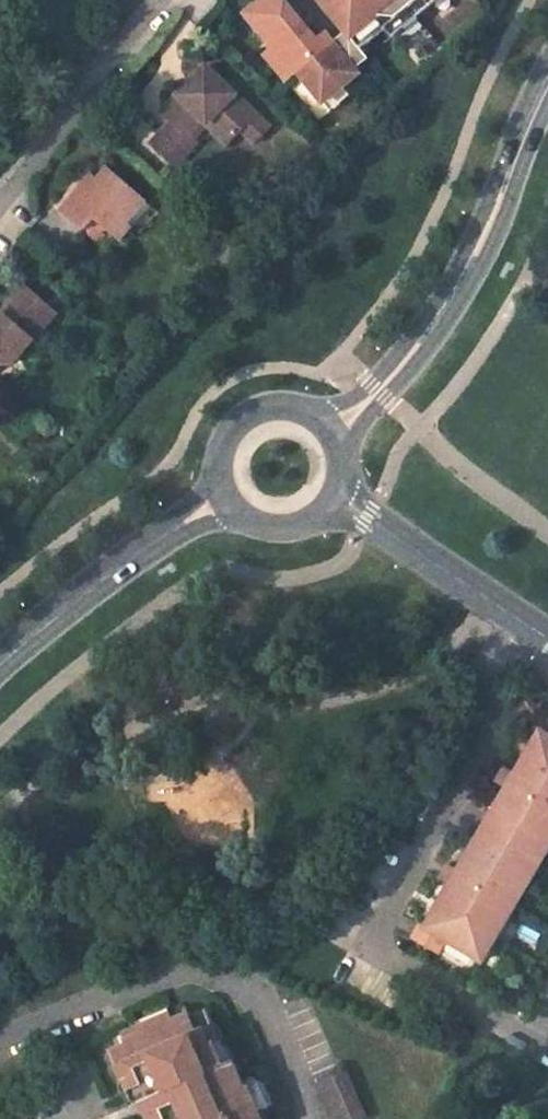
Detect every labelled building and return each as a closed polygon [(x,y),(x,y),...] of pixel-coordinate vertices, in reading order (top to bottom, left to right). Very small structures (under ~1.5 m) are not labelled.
[(246,17),(276,53),(298,79),(301,77),(327,53),(320,46),(293,16),(287,21),(270,0),(268,0),(246,17)] [(287,21),(293,16),(280,0),(270,0),(287,21)] [(349,33),(364,51),(397,24),(425,0),(321,0),(349,33)] [(397,24),(403,32),(442,0),(425,0),(397,24)] [(327,53),(301,77),(328,107),(346,91),(361,77),(358,73),(371,61),(364,51),(349,33),(336,46),(327,53)] [(329,37),(320,46),(327,53),(336,46),(329,37)] [(298,79),(276,53),(267,59),(290,87),(298,79)] [(257,117),(206,69),(190,86),(194,89),(187,96),(184,92),(163,114),(173,124),(152,146),(176,169),(198,145),(194,142),(208,127),(216,119),(236,139),(241,134),(257,117)] [(346,91),(328,107),(335,115),(354,98),(346,91)] [(257,117),(241,134),(254,147),(270,130),(257,117)] [(216,119),(208,127),(229,147),(236,139),(216,119)] [(101,182),(91,194),(84,188),(64,212),(86,231),(96,220),(109,231),(120,241),(133,227),(127,222),(142,205),(145,201),(111,171),(101,182)] [(93,177),(84,188),(91,194),(101,182),(100,182),(93,177)] [(142,205),(127,222),(133,227),(151,206),(146,201),(142,205)] [(109,231),(96,220),(86,231),(99,243),(109,231)] [(1,372),(14,371),(58,319),(26,293),(2,321),(0,324),(0,371),(1,372)] [(484,962),(547,855),(547,716),(547,715),(537,732),(543,735),(519,775),(508,768),(499,783),(510,790),(462,871),(451,865),(442,879),(453,886),(429,926),(424,922),(414,939),(440,954),(448,941),(484,962)] [(217,1061),(211,1063),(186,1004),(170,1011),(167,1003),(99,1030),(102,1039),(86,1045),(102,1084),(99,1085),(106,1100),(117,1096),(126,1118),(242,1118),(217,1061)] [(312,1090),(325,1118),(360,1118),(342,1077),(312,1090)]
